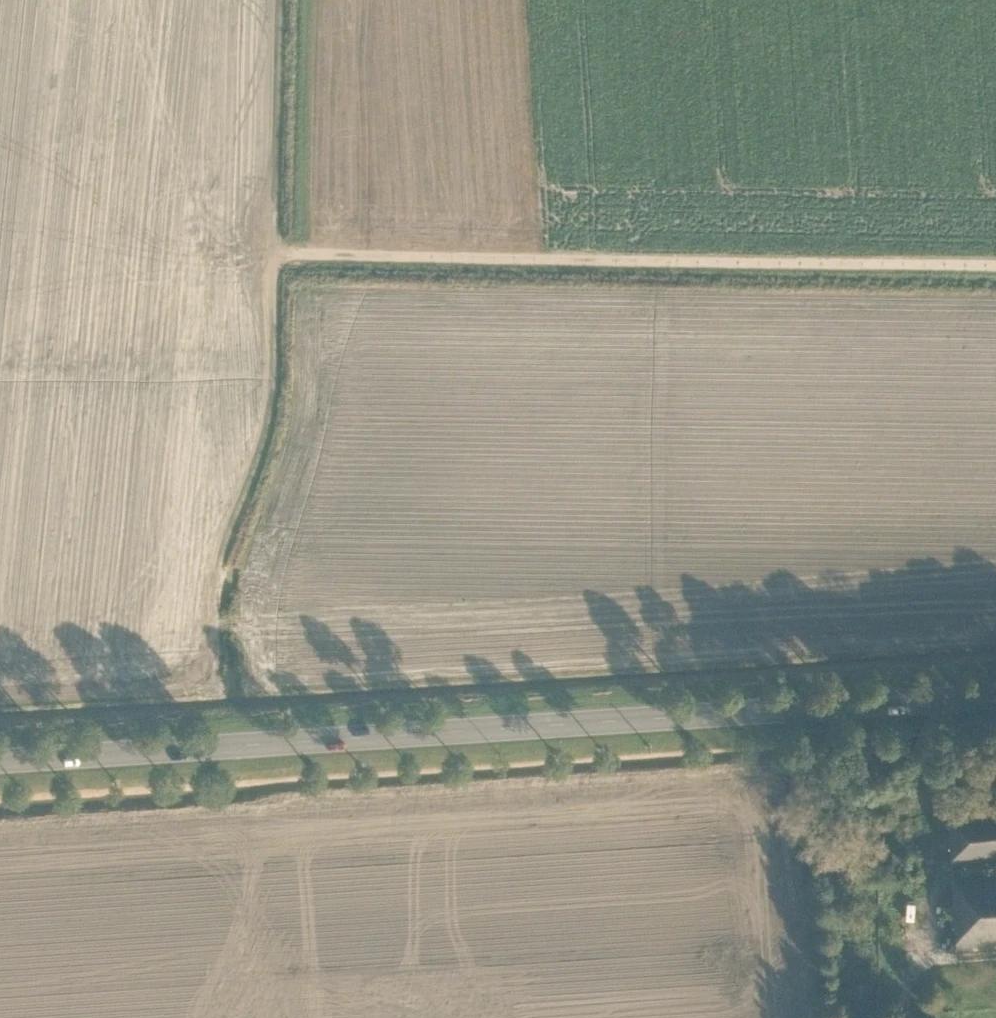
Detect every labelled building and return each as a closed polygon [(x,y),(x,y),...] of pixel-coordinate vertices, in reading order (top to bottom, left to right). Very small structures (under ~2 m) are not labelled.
[(981,868),(982,862),(995,861),(995,797),(946,801),(956,949),(995,947),(995,867),(981,868)] [(869,994),(869,982),(853,982),(853,994),(869,994)]
